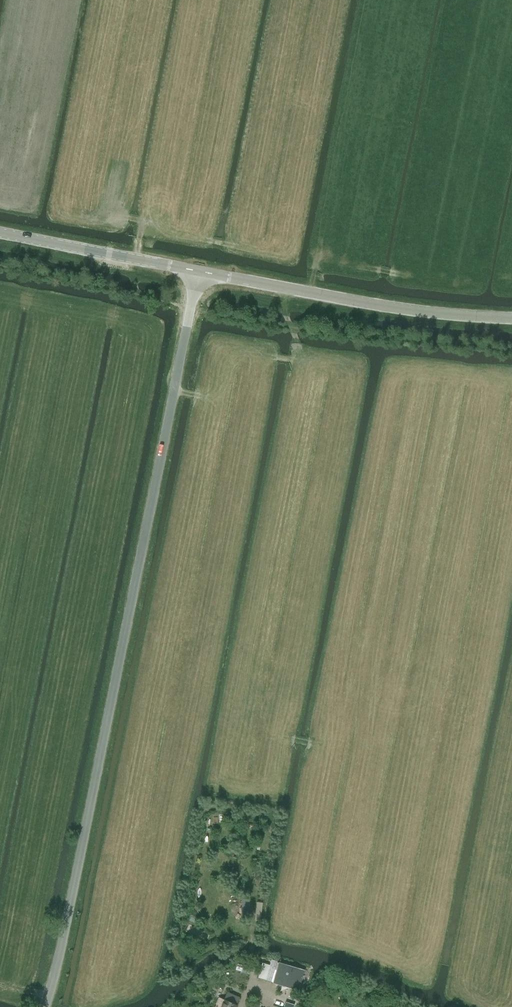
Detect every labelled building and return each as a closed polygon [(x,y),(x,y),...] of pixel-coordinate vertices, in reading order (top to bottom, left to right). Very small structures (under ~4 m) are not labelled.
[(242,896),(242,917),(249,917),(250,897),(242,896)] [(258,978),(299,990),(304,970),(287,965),(287,964),(279,961),(279,963),(277,962),(277,961),(271,959),(270,965),(262,963),(258,978)] [(251,966),(244,964),(241,972),(249,974),(251,966)] [(240,998),(227,992),(224,999),(219,998),(215,1006),(236,1006),(240,998)]
